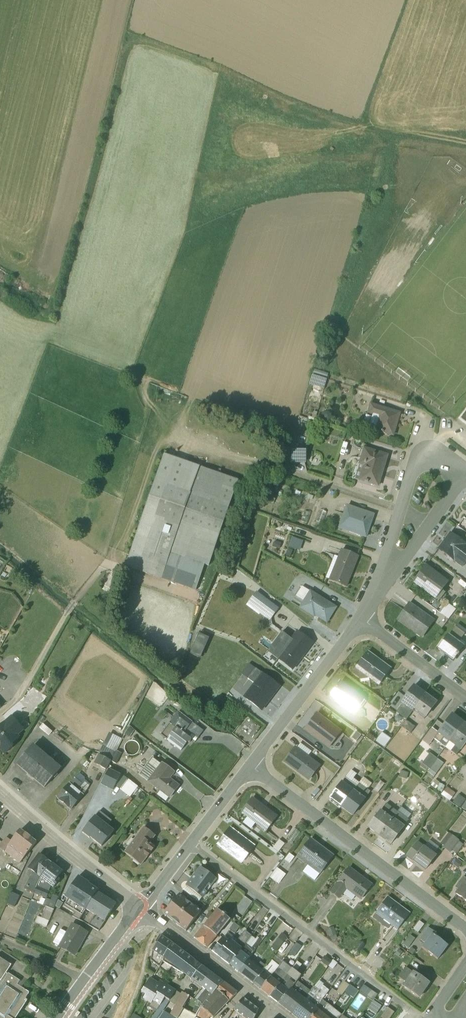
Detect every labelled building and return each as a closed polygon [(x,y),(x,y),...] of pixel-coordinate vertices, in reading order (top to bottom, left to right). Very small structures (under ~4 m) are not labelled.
[(327,379),(312,375),(309,384),(323,390),(327,379)] [(399,414),(369,405),(366,414),(371,416),(367,429),(392,436),(399,414)] [(388,455),(363,447),(357,466),(358,466),(354,480),(358,481),(358,482),(378,488),(388,455)] [(291,451),(291,463),(305,463),(306,451),(291,451)] [(170,461),(135,561),(132,568),(199,592),(207,568),(212,570),(242,486),(170,461)] [(345,505),(337,529),(366,539),(374,515),(345,505)] [(326,512),(319,510),(315,521),(322,524),(326,512)] [(310,513),(303,511),(299,521),(307,524),(310,513)] [(449,532),(437,550),(462,568),(465,563),(465,544),(449,532)] [(288,547),(299,551),(303,541),(291,537),(288,547)] [(281,543),(274,541),(272,547),(279,549),(281,543)] [(329,580),(346,587),(358,557),(341,551),(329,580)] [(425,564),(412,583),(435,600),(436,599),(439,601),(445,593),(442,591),(449,582),(425,564)] [(301,587),(295,596),(303,601),(298,608),(313,618),(314,616),(326,624),(337,607),(309,590),(309,591),(301,587)] [(256,592),(246,606),(258,615),(260,614),(269,621),(278,609),(256,592)] [(455,609),(447,603),(440,613),(448,619),(455,609)] [(409,604),(398,619),(398,618),(396,621),(408,631),(410,629),(421,637),(433,621),(409,604)] [(465,631),(457,624),(455,627),(448,635),(447,635),(436,649),(453,661),(464,647),(458,642),(464,634),(465,631)] [(202,655),(208,633),(197,630),(191,652),(202,655)] [(282,632),(267,652),(292,671),(314,643),(297,630),(290,639),(282,632)] [(356,669),(352,674),(358,679),(358,680),(359,681),(370,679),(378,685),(390,669),(367,652),(356,668),(356,669)] [(261,710),(279,687),(249,664),(241,675),(252,683),(242,697),(261,710)] [(364,698),(340,681),(329,695),(335,700),(334,702),(351,715),(364,698)] [(425,693),(413,685),(400,703),(402,705),(398,710),(399,710),(399,711),(397,711),(396,712),(405,719),(425,693)] [(425,693),(412,711),(423,720),(424,718),(425,719),(437,703),(425,693)] [(191,734),(198,738),(203,731),(177,711),(160,735),(181,751),(187,743),(189,743),(190,742),(191,741),(191,740),(189,738),(191,734)] [(464,722),(452,713),(437,732),(431,728),(422,741),(428,746),(433,739),(445,747),(464,722)] [(341,733),(316,714),(305,730),(329,748),(341,733)] [(11,716),(0,725),(0,752),(4,756),(13,748),(11,745),(20,738),(18,736),(24,731),(11,716)] [(402,735),(406,738),(414,727),(405,721),(401,726),(405,730),(402,735)] [(464,722),(445,747),(456,756),(460,751),(465,743),(465,724),(464,722)] [(121,739),(108,732),(102,745),(114,751),(121,739)] [(355,732),(350,738),(356,742),(361,736),(355,732)] [(381,732),(374,742),(384,749),(391,739),(381,732)] [(300,744),(296,749),(295,748),(284,762),(308,780),(319,765),(308,757),(311,752),(300,744)] [(25,754),(15,765),(43,789),(61,769),(33,745),(28,751),(27,750),(24,753),(25,754)] [(114,752),(106,748),(102,755),(111,759),(114,752)] [(437,758),(429,753),(421,764),(429,769),(437,758)] [(388,757),(383,754),(376,763),(381,767),(388,757)] [(110,761),(98,755),(93,763),(105,770),(110,761)] [(175,773),(152,756),(138,775),(147,781),(146,782),(169,799),(179,786),(170,779),(175,773)] [(437,758),(426,772),(433,777),(443,763),(437,758)] [(402,764),(395,759),(392,763),(398,768),(402,764)] [(120,775),(109,769),(100,784),(112,791),(120,775)] [(408,773),(400,771),(398,778),(406,780),(408,773)] [(355,776),(349,772),(342,782),(341,781),(328,799),(340,808),(358,783),(353,779),(355,776)] [(84,778),(78,774),(57,799),(70,810),(85,792),(89,785),(84,780),(84,778)] [(371,784),(363,777),(340,808),(352,817),(365,799),(370,792),(367,790),(371,784)] [(138,787),(127,779),(119,790),(129,798),(138,787)] [(435,780),(430,786),(436,790),(442,792),(444,786),(439,783),(435,780)] [(384,784),(380,781),(373,790),(378,793),(384,784)] [(447,787),(443,792),(452,798),(455,794),(447,787)] [(465,800),(458,794),(452,803),(459,808),(465,800)] [(276,817),(252,799),(242,812),(247,817),(242,824),(250,830),(255,823),(265,831),(276,817)] [(380,810),(366,828),(378,837),(397,812),(386,804),(381,811),(380,810)] [(407,820),(411,815),(400,807),(378,837),(390,846),(404,827),(404,826),(408,821),(407,820)] [(111,821),(98,811),(82,833),(89,838),(90,838),(101,847),(113,831),(107,826),(111,821)] [(138,864),(140,865),(144,861),(145,860),(145,859),(154,847),(149,843),(155,836),(143,828),(124,853),(134,860),(134,861),(133,862),(137,865),(138,864)] [(300,833),(294,828),(286,838),(293,843),(300,833)] [(253,847),(229,829),(218,844),(222,848),(224,850),(224,849),(241,862),(253,847)] [(0,844),(0,849),(19,864),(36,843),(20,831),(11,842),(5,838),(0,844)] [(448,833),(440,844),(443,846),(442,848),(450,854),(452,851),(456,854),(463,845),(459,842),(459,841),(448,833)] [(310,838),(295,857),(307,866),(302,872),(314,881),(319,875),(334,856),(310,838)] [(272,848),(278,853),(284,845),(279,840),(272,848)] [(405,857),(425,872),(436,856),(434,854),(439,848),(429,840),(424,846),(417,841),(405,857)] [(51,864),(38,854),(27,868),(31,872),(24,889),(33,894),(39,879),(51,864)] [(294,858),(289,854),(284,860),(289,864),(294,858)] [(462,863),(457,859),(452,865),(458,869),(462,863)] [(58,879),(63,872),(51,864),(39,879),(33,894),(44,899),(42,905),(45,906),(45,907),(53,910),(55,903),(46,899),(50,887),(53,889),(60,881),(58,879)] [(216,879),(200,867),(182,891),(198,903),(216,879)] [(348,867),(329,892),(339,900),(343,894),(351,901),(355,897),(360,901),(372,885),(348,867)] [(286,875),(277,868),(269,878),(278,885),(286,875)] [(455,887),(459,890),(456,894),(465,901),(465,878),(463,876),(455,887)] [(72,916),(79,921),(86,910),(97,892),(97,891),(83,882),(84,881),(78,878),(65,898),(67,900),(63,906),(74,913),(72,916)] [(115,904),(97,892),(86,910),(89,912),(82,923),(98,931),(115,904)] [(12,893),(7,904),(14,908),(19,896),(12,893)] [(200,912),(178,895),(164,914),(185,931),(200,912)] [(375,914),(397,931),(410,913),(387,897),(375,914)] [(37,917),(34,922),(46,927),(53,910),(45,907),(40,918),(37,917)] [(216,936),(229,921),(229,919),(217,910),(204,926),(216,936)] [(424,925),(419,921),(413,930),(418,933),(424,925)] [(239,927),(233,923),(229,930),(234,934),(239,927)] [(60,930),(52,943),(53,944),(74,956),(87,933),(70,924),(65,933),(60,930)] [(206,948),(216,936),(204,926),(193,938),(206,948)] [(421,947),(437,960),(447,946),(437,938),(438,936),(428,928),(419,939),(424,943),(421,947)] [(229,965),(251,936),(244,931),(240,936),(235,933),(228,942),(223,938),(212,952),(229,965)] [(279,934),(271,946),(281,953),(290,941),(279,934)] [(162,958),(172,944),(160,936),(159,936),(155,943),(157,944),(152,951),(150,961),(158,967),(162,958)] [(229,965),(238,972),(261,940),(257,938),(255,939),(251,936),(229,965)] [(410,936),(403,945),(408,948),(415,939),(410,936)] [(162,958),(172,966),(183,952),(172,944),(162,958)] [(201,966),(183,952),(172,966),(191,980),(201,966)] [(274,963),(278,957),(274,954),(262,971),(263,972),(253,984),(260,989),(278,967),(274,963)] [(26,1003),(27,1000),(25,999),(29,993),(17,985),(20,981),(8,973),(7,974),(6,974),(11,966),(0,958),(0,1017),(16,1017),(26,1003)] [(238,972),(253,984),(263,972),(262,971),(265,966),(260,963),(257,967),(247,959),(238,972)] [(260,989),(269,997),(291,969),(287,965),(287,966),(284,966),(284,965),(287,965),(282,961),(278,967),(260,989)] [(301,965),(296,962),(291,969),(269,997),(279,1004),(301,976),(296,972),(301,965)] [(201,988),(212,975),(201,966),(191,980),(201,988)] [(403,987),(419,998),(429,984),(405,968),(398,978),(406,983),(403,987)] [(200,1008),(223,983),(212,975),(201,988),(205,990),(196,1000),(191,1014),(196,1016),(200,1008)] [(157,983),(150,978),(141,993),(145,995),(143,999),(150,1004),(152,1002),(159,1006),(164,1009),(175,991),(167,986),(169,983),(164,981),(163,983),(159,980),(157,983)] [(347,997),(354,987),(345,980),(337,989),(347,997)] [(310,991),(297,981),(279,1004),(292,1015),(310,991)] [(328,990),(322,986),(323,984),(319,981),(314,987),(313,986),(292,1015),(296,1017),(311,1017),(317,1010),(320,1003),(328,990)] [(223,983),(216,990),(228,1002),(236,993),(223,983)] [(196,1016),(200,1017),(210,1017),(211,1017),(213,1017),(228,1002),(216,990),(200,1008),(196,1016)] [(181,992),(173,1005),(174,1006),(170,1015),(174,1017),(177,1017),(182,1010),(181,1009),(189,997),(181,992)] [(243,1017),(254,1017),(258,1010),(242,998),(233,1010),(243,1017)] [(382,1005),(374,999),(367,1009),(375,1015),(382,1005)] [(341,1015),(327,1003),(320,1012),(317,1010),(311,1017),(339,1017),(341,1015)] [(394,1012),(387,1008),(380,1017),(390,1017),(394,1012)] [(158,1009),(151,1017),(156,1017),(161,1011),(158,1009)] [(196,1016),(182,1010),(177,1017),(195,1017),(196,1016)]
